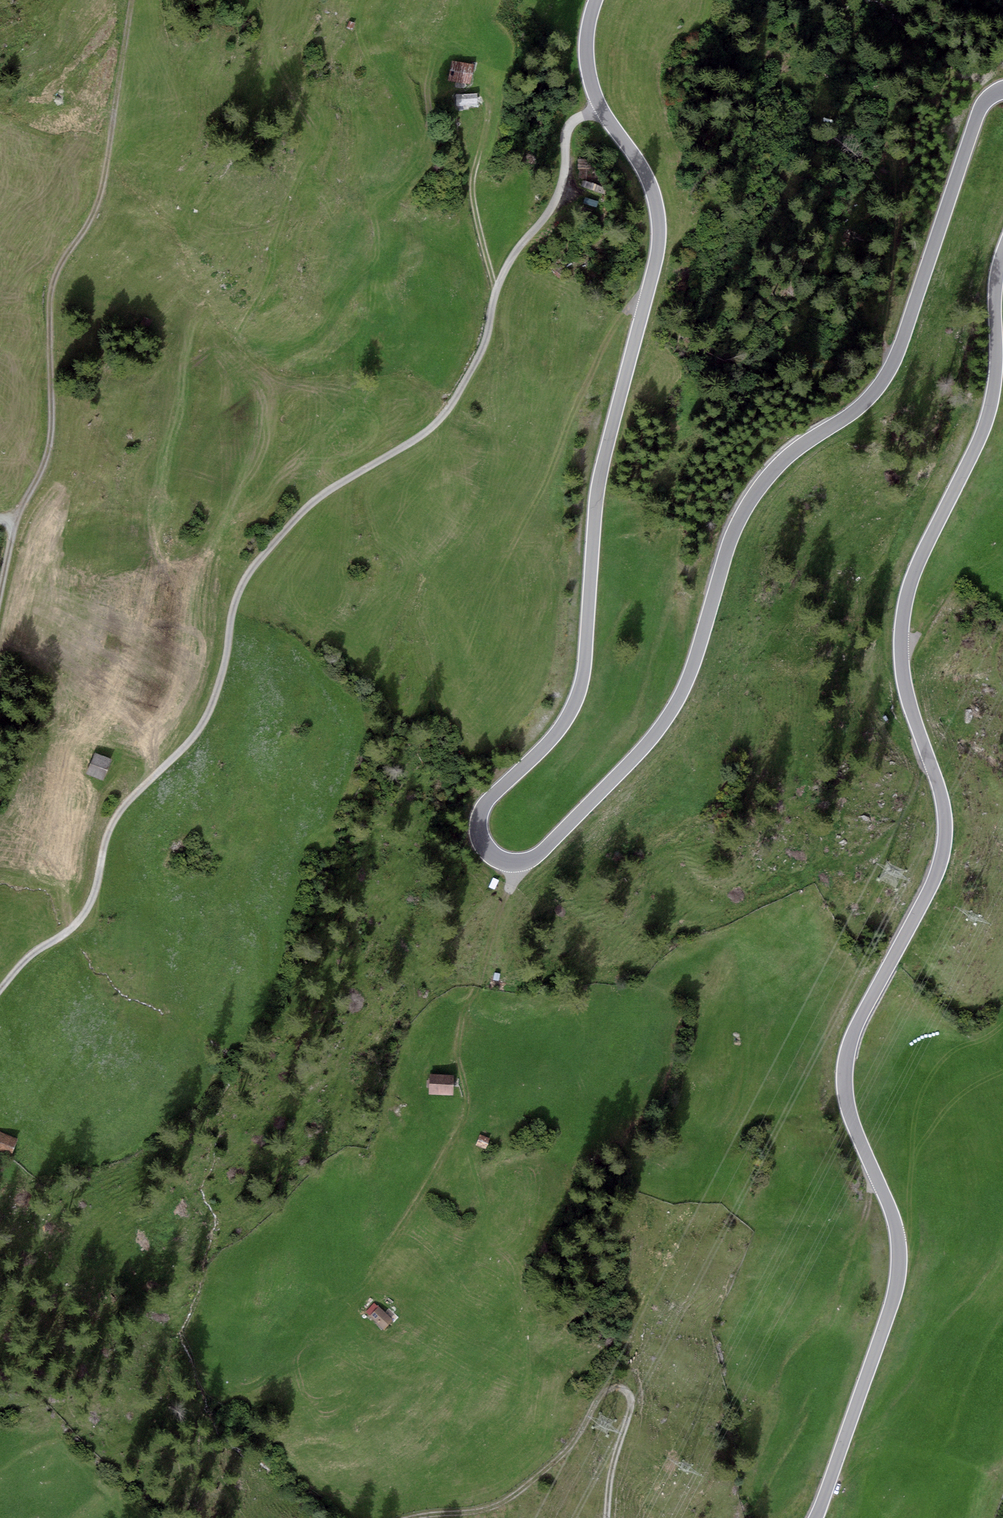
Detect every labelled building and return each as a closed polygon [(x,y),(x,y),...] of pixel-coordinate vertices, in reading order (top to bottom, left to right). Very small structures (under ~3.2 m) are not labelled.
[(352,30),(356,24),(350,21),(347,27),(352,30)] [(474,66),(451,62),(448,80),(471,84),(474,66)] [(456,109),(478,108),(478,96),(456,97),(456,109)] [(112,762),(95,754),(85,774),(103,782),(112,762)] [(463,1076),(435,1076),(436,1096),(464,1096),(463,1076)] [(0,1132),(0,1156),(9,1160),(17,1140),(0,1132)] [(503,1141),(490,1134),(485,1145),(498,1151),(503,1141)] [(399,1321),(384,1307),(376,1316),(391,1330),(399,1321)]
